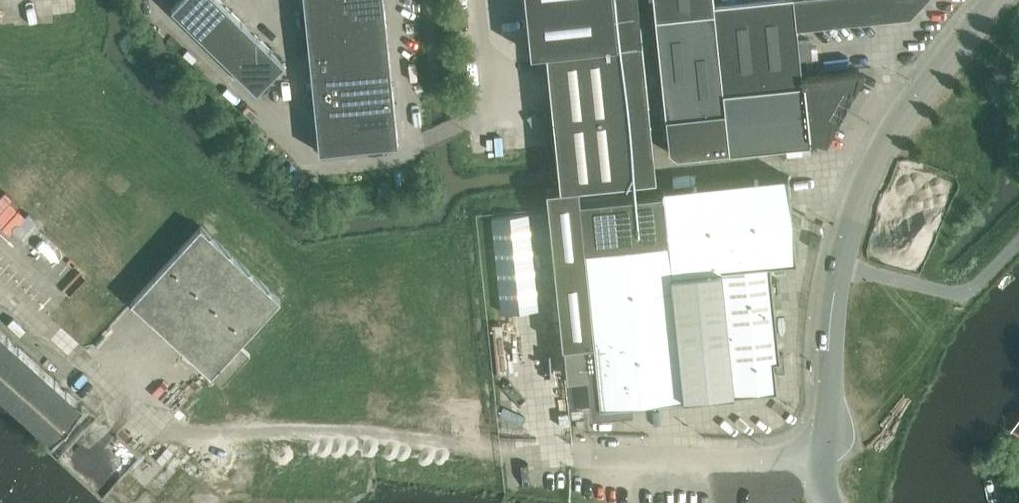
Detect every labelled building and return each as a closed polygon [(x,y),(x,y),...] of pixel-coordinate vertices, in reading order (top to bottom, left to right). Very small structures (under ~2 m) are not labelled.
[(199,36),(227,8),(220,0),(179,0),(171,8),(199,36)] [(319,152),(398,144),(384,0),(303,0),(319,152)] [(530,52),(546,51),(557,153),(559,178),(560,182),(560,188),(578,186),(632,180),(617,44),(613,0),(525,0),(530,52)] [(655,19),(666,118),(669,151),(678,158),(729,152),(811,144),(809,132),(822,139),(827,130),(832,122),(837,103),(841,105),(844,100),(850,88),(860,70),(801,76),(796,28),(910,16),(926,0),(763,0),(714,5),(713,0),(653,0),(655,19)] [(227,8),(199,36),(228,64),(256,35),(227,8)] [(285,63),(256,35),(228,64),(257,92),(285,63)] [(560,188),(546,189),(548,205),(562,345),(566,378),(587,376),(591,414),(633,410),(632,402),(684,397),(684,396),(734,390),(734,391),(777,387),(774,357),(780,357),(770,262),(796,259),(788,175),(663,188),(663,191),(579,200),(578,186),(560,188)] [(24,204),(7,221),(28,241),(45,224),(24,204)] [(538,308),(528,213),(491,217),(502,312),(538,308)] [(222,384),(249,355),(239,346),(281,299),(201,226),(132,302),(222,384)] [(51,439),(83,406),(0,331),(0,393),(51,439)] [(1006,458),(1014,463),(1017,458),(1018,459),(1018,450),(1013,446),(1006,458)]
